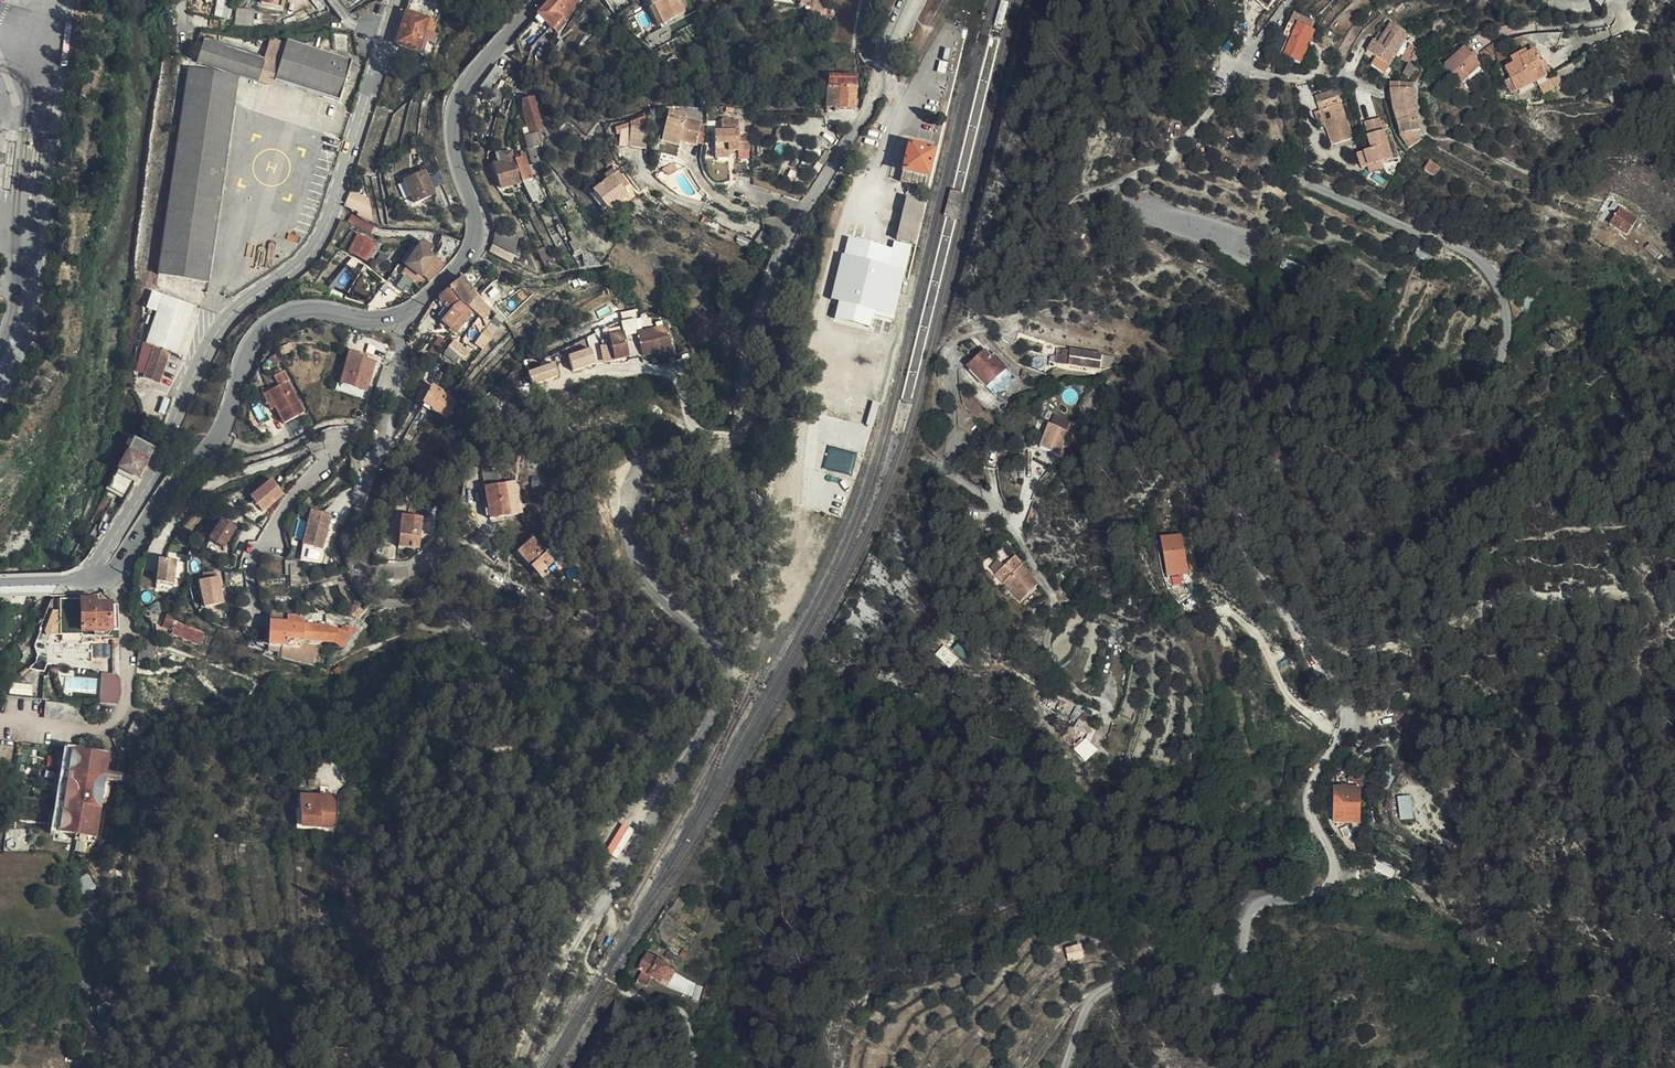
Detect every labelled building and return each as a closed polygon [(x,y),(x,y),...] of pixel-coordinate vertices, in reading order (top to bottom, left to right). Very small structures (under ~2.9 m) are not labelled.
[(231,17),(233,0),(218,0),(216,15),(231,17)] [(445,3),(436,0),(410,0),(398,40),(433,53),(440,32),(435,31),(445,3)] [(576,0),(549,0),(538,13),(539,14),(545,20),(553,26),(556,28),(576,0)] [(556,28),(558,29),(578,0),(576,0),(556,28)] [(676,0),(647,0),(651,8),(653,7),(662,24),(683,13),(676,0)] [(825,11),(827,3),(818,0),(813,0),(811,6),(825,11)] [(1009,3),(1002,1),(995,23),(1003,25),(1009,3)] [(252,24),(255,9),(238,6),(235,21),(252,24)] [(825,11),(811,6),(809,11),(824,15),(825,11)] [(1305,18),(1306,16),(1320,23),(1322,17),(1302,6),(1299,12),(1298,14),(1305,18)] [(1322,24),(1320,23),(1306,16),(1305,18),(1298,14),(1299,12),(1296,11),(1287,31),(1284,29),(1278,43),(1306,56),(1322,24)] [(1392,13),(1387,23),(1381,34),(1376,31),(1370,42),(1392,54),(1409,23),(1392,13)] [(545,20),(539,14),(535,18),(542,24),(545,20)] [(1376,31),(1381,34),(1387,23),(1382,20),(1376,31)] [(1456,51),(1471,72),(1494,58),(1490,52),(1494,49),(1489,41),(1485,44),(1480,37),(1456,51)] [(258,78),(259,74),(264,58),(205,38),(198,60),(258,78)] [(271,38),(264,58),(259,74),(274,79),(285,43),(271,38)] [(287,38),(285,43),(274,79),(338,99),(352,58),(287,38)] [(1415,63),(1422,49),(1406,40),(1398,54),(1415,63)] [(1514,73),(1521,87),(1557,70),(1545,45),(1537,49),(1534,43),(1519,50),(1521,55),(1515,59),(1520,70),(1514,73)] [(948,59),(950,49),(942,47),(940,57),(948,59)] [(945,73),(948,62),(939,60),(937,71),(945,73)] [(504,70),(497,64),(480,85),(488,91),(504,70)] [(208,279),(239,75),(189,65),(158,274),(161,274),(159,284),(165,286),(167,275),(208,279)] [(858,74),(830,72),(827,105),(856,107),(858,74)] [(1398,76),(1398,84),(1421,81),(1420,73),(1398,76)] [(1349,77),(1324,86),(1327,93),(1350,85),(1351,84),(1349,77)] [(1512,80),(1506,81),(1509,93),(1515,92),(1512,80)] [(1544,93),(1553,89),(1548,80),(1539,84),(1544,93)] [(1398,84),(1401,98),(1422,94),(1421,81),(1398,84)] [(500,103),(505,88),(497,85),(491,101),(500,103)] [(1335,117),(1341,136),(1364,128),(1350,85),(1327,93),(1329,101),(1335,117)] [(1401,98),(1405,113),(1425,108),(1422,94),(1401,98)] [(544,130),(535,96),(524,98),(524,107),(529,128),(524,129),(533,164),(539,162),(540,167),(543,167),(538,146),(543,145),(540,131),(544,130)] [(1324,103),(1329,118),(1335,117),(1329,101),(1324,103)] [(669,108),(666,107),(660,133),(680,138),(681,134),(664,131),(669,108)] [(664,131),(681,134),(680,138),(698,142),(702,119),(687,115),(687,112),(669,108),(664,131)] [(1405,113),(1410,125),(1429,120),(1425,108),(1405,113)] [(1380,117),(1363,122),(1371,148),(1363,151),(1370,173),(1385,168),(1383,162),(1393,159),(1380,117)] [(740,119),(723,120),(724,131),(716,131),(718,157),(731,157),(731,154),(731,150),(737,149),(742,149),(740,119)] [(1431,123),(1429,120),(1410,125),(1418,137),(1431,123)] [(631,125),(629,143),(647,144),(649,123),(631,122),(631,125)] [(620,129),(619,145),(629,143),(631,125),(620,129)] [(937,144),(913,138),(903,183),(915,186),(927,189),(937,144)] [(516,157),(523,179),(533,176),(525,151),(521,151),(522,155),(516,157)] [(1450,160),(1439,153),(1431,164),(1442,170),(1450,160)] [(677,166),(686,161),(682,154),(670,159),(669,162),(677,166)] [(516,157),(515,157),(494,163),(501,186),(517,181),(518,185),(523,184),(522,180),(523,179),(516,157)] [(613,173),(624,187),(630,182),(616,164),(610,170),(613,173)] [(434,194),(425,172),(405,180),(414,202),(434,194)] [(612,204),(621,197),(628,192),(624,187),(613,173),(595,188),(609,207),(612,204)] [(590,192),(605,210),(609,207),(595,188),(590,192)] [(350,191),(346,205),(350,206),(358,209),(357,212),(373,217),(368,196),(350,191)] [(913,195),(900,242),(913,246),(926,199),(913,195)] [(616,209),(625,202),(621,197),(612,204),(616,209)] [(1616,215),(1635,222),(1642,206),(1623,198),(1616,215)] [(351,215),(349,222),(372,230),(375,222),(351,215)] [(514,252),(517,235),(496,225),(493,242),(514,252)] [(356,232),(351,241),(358,245),(355,251),(370,259),(378,245),(356,232)] [(441,244),(457,252),(463,239),(447,233),(441,244)] [(913,246),(900,242),(898,249),(846,235),(824,320),(870,332),(873,318),(893,323),(913,246)] [(433,245),(423,239),(419,245),(429,251),(433,245)] [(348,247),(355,251),(358,245),(351,241),(348,247)] [(406,263),(408,264),(421,273),(435,255),(429,251),(419,245),(406,263)] [(426,276),(428,278),(445,263),(435,255),(421,273),(426,276)] [(350,290),(364,265),(350,257),(336,282),(350,290)] [(419,283),(426,276),(421,273),(408,264),(403,271),(404,272),(396,284),(402,289),(406,284),(410,286),(414,279),(419,283)] [(464,275),(460,279),(471,293),(476,297),(479,293),(464,275)] [(460,279),(452,286),(466,299),(471,293),(460,279)] [(470,315),(476,307),(473,306),(470,303),(466,299),(452,286),(440,295),(453,308),(445,319),(452,325),(465,311),(470,315)] [(150,345),(153,347),(143,375),(160,381),(173,348),(178,350),(196,303),(155,289),(149,305),(157,307),(146,339),(151,341),(150,345)] [(489,305),(491,309),(510,293),(507,290),(489,305)] [(383,296),(378,292),(371,301),(376,304),(383,296)] [(476,297),(471,293),(466,299),(470,303),(476,297)] [(670,323),(640,328),(644,352),(674,347),(670,323)] [(626,329),(611,331),(615,355),(630,352),(626,329)] [(561,377),(597,363),(587,338),(541,357),(545,365),(555,361),(561,377)] [(467,357),(471,352),(454,340),(447,351),(457,358),(461,353),(467,357)] [(350,348),(341,381),(365,389),(374,360),(365,357),(366,353),(350,348)] [(965,366),(996,392),(1012,375),(982,348),(965,366)] [(1055,364),(1099,366),(1099,351),(1060,349),(1060,353),(1055,353),(1055,364)] [(528,370),(532,385),(559,378),(555,363),(528,370)] [(1021,377),(1032,380),(1035,374),(1024,371),(1021,377)] [(304,410),(287,379),(263,393),(270,408),(276,405),(285,421),(304,410)] [(363,394),(365,389),(341,381),(336,379),(335,385),(363,394)] [(433,383),(427,394),(437,399),(433,407),(432,409),(449,418),(458,402),(442,394),(444,389),(433,383)] [(437,399),(427,394),(423,401),(433,407),(437,399)] [(1040,447),(1063,454),(1070,429),(1047,422),(1040,447)] [(125,494),(147,459),(154,446),(133,436),(127,451),(107,486),(125,494)] [(283,493),(272,478),(250,495),(262,510),(283,493)] [(507,480),(486,482),(491,516),(512,514),(510,503),(507,480)] [(521,502),(510,503),(512,514),(522,513),(521,502)] [(313,507),(304,542),(324,547),(333,513),(313,507)] [(452,512),(442,510),(440,533),(449,534),(452,512)] [(422,517),(401,514),(397,547),(418,549),(422,517)] [(222,518),(209,539),(224,548),(236,528),(222,518)] [(534,536),(518,550),(540,573),(555,559),(534,536)] [(1182,557),(1179,548),(1158,554),(1160,563),(1182,557)] [(175,581),(176,557),(159,556),(158,587),(166,587),(167,581),(175,581)] [(996,575),(1021,600),(1037,585),(1026,573),(1021,568),(1024,566),(1015,557),(996,575)] [(1160,563),(1164,577),(1185,572),(1182,557),(1160,563)] [(292,583),(303,583),(302,564),(292,563),(292,583)] [(218,575),(200,579),(206,605),(224,601),(218,575)] [(116,631),(114,600),(98,601),(98,596),(60,598),(60,609),(47,610),(49,635),(116,631)] [(601,603),(588,598),(584,606),(598,612),(601,603)] [(356,617),(363,608),(357,603),(349,612),(356,617)] [(271,620),(289,621),(289,615),(290,611),(271,610),(271,620)] [(206,633),(174,621),(169,611),(163,627),(157,625),(158,631),(171,636),(172,634),(202,645),(206,633)] [(271,620),(269,650),(283,652),(282,659),(313,663),(314,656),(318,657),(320,645),(301,643),(301,638),(331,639),(344,648),(358,627),(352,624),(350,627),(345,624),(343,629),(329,624),(303,622),(303,616),(289,615),(289,621),(271,620)] [(139,643),(140,644),(138,662),(155,663),(157,649),(155,648),(159,640),(143,633),(139,643)] [(119,677),(114,671),(101,685),(100,701),(116,703),(120,693),(119,677)] [(44,700),(43,712),(89,717),(90,706),(44,700)] [(1093,713),(1076,705),(1072,712),(1084,719),(1080,726),(1087,730),(1091,722),(1089,721),(1093,713)] [(129,731),(139,735),(145,724),(135,718),(129,731)] [(1086,739),(1075,751),(1087,762),(1098,750),(1086,739)] [(109,755),(76,749),(58,832),(93,837),(104,777),(106,771),(109,755)] [(1364,784),(1369,770),(1355,766),(1350,779),(1364,784)] [(128,781),(130,776),(110,772),(106,771),(104,777),(128,781)] [(1359,786),(1334,787),(1335,820),(1360,820),(1359,786)] [(302,794),(300,806),(309,806),(310,795),(302,794)] [(310,795),(309,806),(300,806),(299,824),(333,826),(336,796),(310,795)] [(90,873),(77,879),(83,892),(95,887),(90,873)] [(1067,948),(1070,959),(1081,956),(1079,945),(1067,948)] [(654,977),(667,984),(676,968),(648,952),(638,968),(643,970),(637,980),(648,986),(654,977)] [(1355,985),(1352,999),(1360,1001),(1363,987),(1355,985)]
